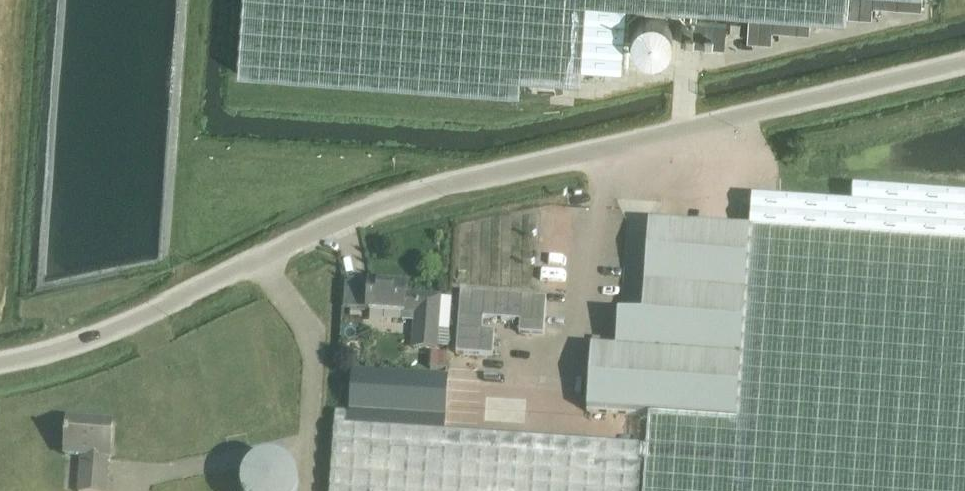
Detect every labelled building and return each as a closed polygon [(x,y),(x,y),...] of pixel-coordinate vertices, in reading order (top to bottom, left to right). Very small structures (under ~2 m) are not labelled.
[(581,66),(585,3),(625,5),(678,9),(678,0),(243,0),(237,73),(519,94),(520,78),(580,82),(581,66)] [(678,9),(845,21),(846,0),(678,0),(678,9)] [(924,0),(850,0),(849,17),(873,19),(874,7),(923,11),(924,0)] [(621,69),(625,5),(585,3),(581,66),(621,69)] [(654,16),(651,15),(649,16),(646,16),(644,17),(641,18),(638,20),(637,21),(635,24),(633,25),(632,27),(631,30),(631,32),(630,35),(630,37),(630,40),(631,43),(632,45),(633,48),(635,50),(637,52),(639,54),(642,56),(644,57),(647,58),(649,58),(652,58),(655,58),(657,57),(659,57),(662,55),(664,54),(666,52),(668,50),(670,48),(670,47),(671,45),(672,43),(672,41),(673,40),(673,37),(673,36),(673,34),(672,31),(671,28),(670,25),(668,23),(667,22),(665,20),(663,19),(660,17),(657,16),(654,16)] [(748,18),(747,43),(771,45),(771,32),(807,35),(808,23),(748,18)] [(725,22),(681,19),(679,44),(724,47),(725,22)] [(964,244),(964,196),(852,188),(851,203),(752,197),(749,229),(750,229),(964,244)] [(750,229),(749,229),(749,230),(649,222),(642,320),(617,318),(616,348),(591,347),(586,410),(649,414),(648,415),(737,421),(750,229)] [(750,229),(737,421),(648,415),(643,490),(964,490),(964,244),(750,229)] [(438,316),(439,302),(440,296),(405,293),(406,287),(370,284),(369,309),(413,313),(411,345),(436,347),(438,316)] [(459,315),(483,317),(508,318),(510,294),(461,290),(459,315)] [(510,294),(508,318),(520,319),(519,331),(544,333),(546,297),(510,294)] [(483,317),(459,315),(456,352),(493,354),(495,330),(482,329),(483,317)] [(445,418),(447,378),(447,376),(351,370),(349,412),(445,418)] [(328,490),(638,490),(640,462),(641,444),(564,439),(444,432),(445,418),(349,412),(334,411),(328,490)] [(66,438),(65,454),(82,455),(79,490),(90,490),(106,490),(108,457),(110,457),(113,421),(67,418),(66,438)] [(270,461),(267,461),(264,461),(260,463),(257,464),(254,466),(251,468),(248,471),(246,474),(245,476),(244,478),(243,480),(242,482),(242,484),(242,486),(242,488),(242,490),(298,490),(298,489),(298,486),(297,484),(297,482),(296,480),(296,478),(295,477),(294,475),(293,473),(292,472),(291,470),(288,467),(285,465),(283,464),(280,463),(277,462),(273,461),(270,461)]
